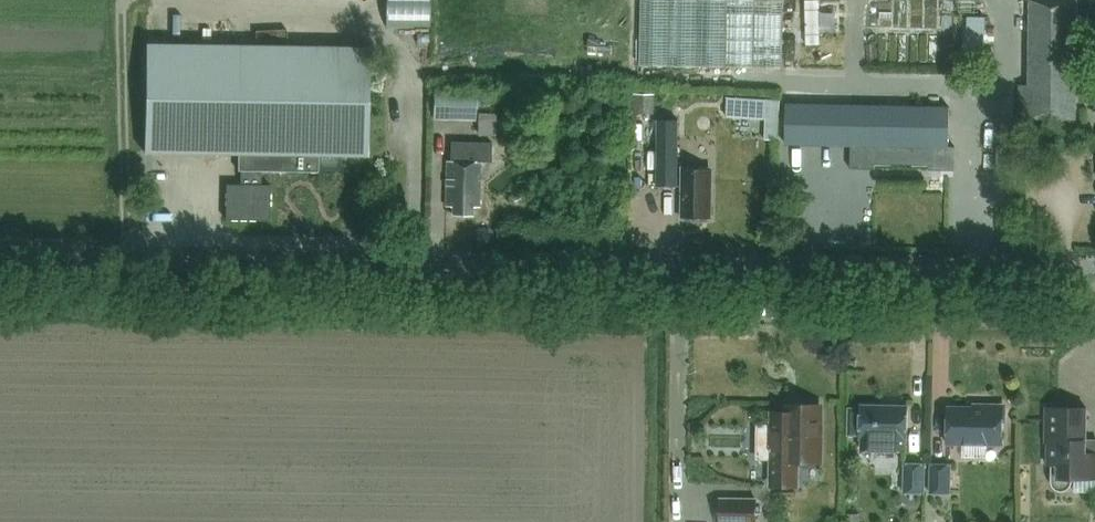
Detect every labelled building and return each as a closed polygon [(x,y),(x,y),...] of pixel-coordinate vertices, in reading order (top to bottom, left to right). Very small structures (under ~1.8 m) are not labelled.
[(784,70),(785,0),(643,0),(642,66),(784,70)] [(822,0),(806,0),(808,41),(824,40),(822,0)] [(1031,85),(1077,86),(1079,0),(1032,0),(1031,85)] [(147,44),(145,153),(240,154),(240,171),(240,185),(226,185),(226,220),(271,220),(271,185),(261,185),(261,172),(318,172),(318,156),(368,157),(370,48),(147,44)] [(1080,102),(1094,103),(1094,65),(1081,65),(1080,102)] [(1021,85),(1020,118),(1077,119),(1077,86),(1031,85),(1021,85)] [(433,89),(432,121),(474,122),(475,90),(433,89)] [(655,114),(656,94),(635,94),(635,113),(655,114)] [(767,100),(729,97),(727,116),(766,119),(767,100)] [(788,104),(787,144),(852,146),(852,169),(876,170),(876,165),(931,166),(931,171),(956,172),(957,148),(950,148),(951,108),(788,104)] [(477,136),(495,136),(495,114),(477,114),(477,136)] [(679,186),(680,120),(660,119),(660,186),(679,186)] [(448,161),(447,207),(454,207),(454,215),(472,215),(472,207),(479,207),(480,162),(492,162),(492,142),(452,141),(451,161),(448,161)] [(711,219),(711,169),(684,168),(683,218),(711,219)] [(775,464),(774,486),(795,486),(795,458),(819,458),(820,422),(822,420),(823,413),(819,411),(820,405),(789,405),(789,413),(775,413),(775,428),(761,428),(761,464),(775,464)] [(949,407),(948,445),(1003,445),(1004,420),(1007,417),(1007,410),(1002,405),(995,405),(992,408),(949,407)] [(909,406),(862,406),(862,409),(850,409),(849,435),(861,436),(861,439),(863,439),(862,450),(907,451),(909,406)] [(1046,443),(1048,443),(1048,465),(1052,466),(1052,481),(1053,487),(1057,490),(1063,492),(1068,491),(1072,487),(1073,482),(1073,495),(1094,496),(1094,440),(1087,440),(1087,408),(1047,408),(1046,443)] [(926,494),(926,463),(905,462),(905,493),(926,494)] [(951,494),(951,463),(931,462),(930,494),(951,494)] [(758,498),(721,497),(721,521),(758,521),(758,498)]
